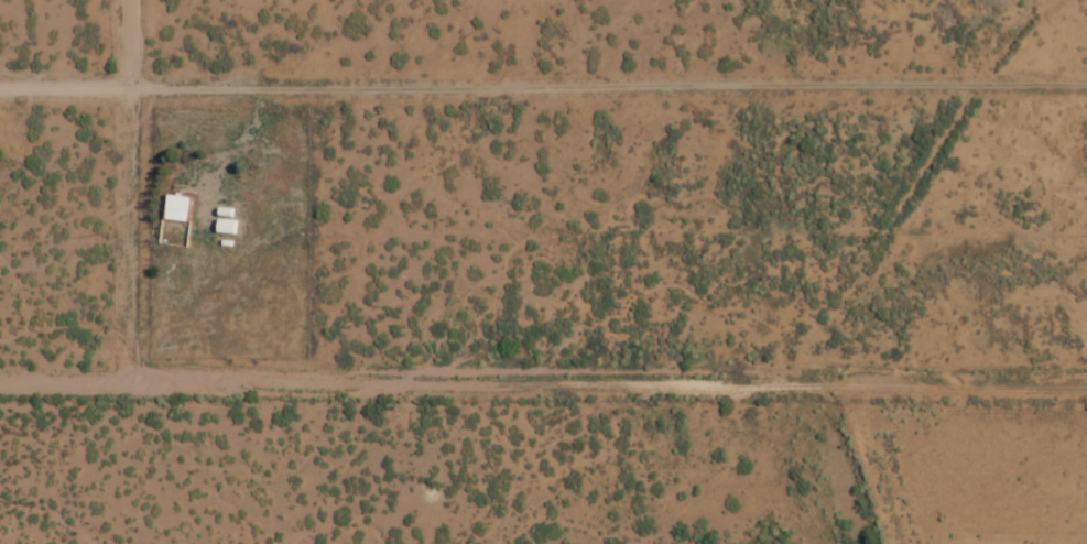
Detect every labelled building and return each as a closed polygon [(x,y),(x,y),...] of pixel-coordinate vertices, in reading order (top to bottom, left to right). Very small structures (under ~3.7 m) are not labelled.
[(187,196),(164,195),(163,220),(186,221),(187,196)]
